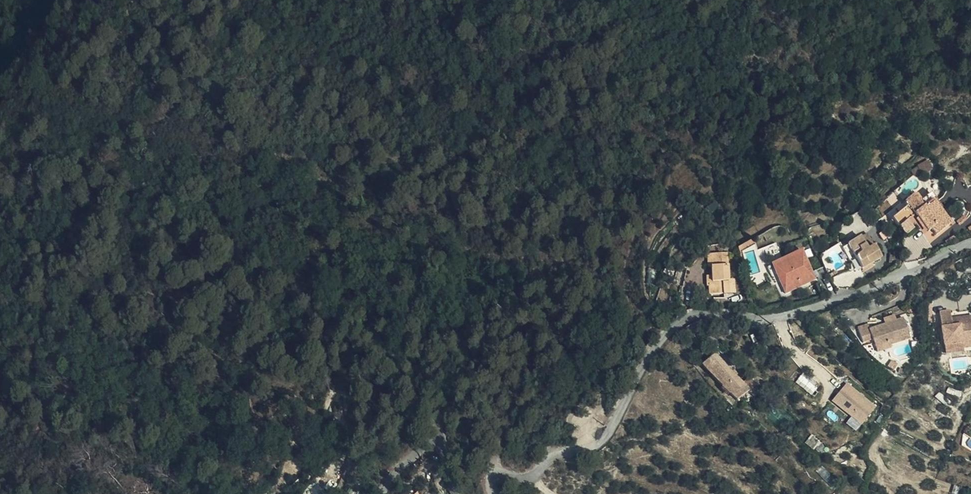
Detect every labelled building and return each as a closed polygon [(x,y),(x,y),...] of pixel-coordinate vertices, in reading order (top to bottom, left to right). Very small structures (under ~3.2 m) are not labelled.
[(930,171),(931,169),(927,161),(917,167),(909,172),(912,179),(916,179),(921,177),(921,175),(930,171)] [(896,193),(888,198),(893,206),(901,202),(896,193)] [(914,216),(916,219),(926,231),(927,232),(930,230),(935,236),(951,223),(946,217),(939,209),(941,207),(930,193),(922,200),(918,202),(913,197),(904,204),(907,208),(893,219),(899,227),(906,221),(914,216)] [(917,194),(913,197),(918,202),(922,200),(917,194)] [(849,216),(858,208),(855,204),(845,211),(849,216)] [(939,209),(946,217),(948,215),(941,207),(939,209)] [(959,226),(967,220),(964,216),(956,222),(959,226)] [(926,231),(916,219),(914,221),(924,233),(926,231)] [(913,230),(906,221),(899,227),(898,228),(905,237),(913,230)] [(867,250),(874,246),(867,234),(859,238),(867,250)] [(947,244),(956,238),(954,234),(944,241),(947,244)] [(880,258),(874,246),(867,250),(859,238),(847,246),(861,269),(880,258)] [(737,248),(739,254),(754,246),(752,240),(737,248)] [(784,266),(774,272),(784,294),(814,280),(801,251),(781,261),(784,266)] [(727,282),(727,281),(726,255),(713,255),(713,267),(710,267),(710,269),(710,277),(706,277),(706,287),(708,287),(708,295),(723,294),(722,283),(727,282)] [(771,266),(774,272),(784,266),(781,261),(771,266)] [(836,271),(826,276),(829,281),(838,275),(836,271)] [(734,280),(727,281),(727,282),(722,283),(723,294),(723,295),(734,294),(734,280)] [(937,315),(943,347),(961,344),(962,349),(963,348),(970,347),(970,317),(959,319),(959,323),(954,324),(953,320),(950,321),(948,313),(937,315)] [(893,322),(896,321),(894,316),(882,320),(884,325),(886,325),(886,326),(894,323),(893,322)] [(889,343),(890,346),(909,338),(903,319),(896,321),(893,322),(894,323),(886,326),(886,325),(884,325),(868,331),(867,326),(857,330),(862,344),(871,341),(874,348),(889,343)] [(922,346),(923,336),(914,339),(917,348),(922,346)] [(891,348),(890,346),(889,343),(874,348),(876,354),(891,348)] [(962,349),(961,344),(943,347),(944,355),(963,352),(963,348),(962,349)] [(749,390),(742,383),(733,375),(714,354),(701,366),(736,401),(749,390)] [(892,372),(896,366),(891,362),(886,369),(892,372)] [(818,387),(803,374),(795,384),(809,396),(818,387)] [(748,377),(742,383),(749,390),(750,391),(756,385),(748,377)] [(831,402),(860,426),(874,408),(845,385),(831,402)]
